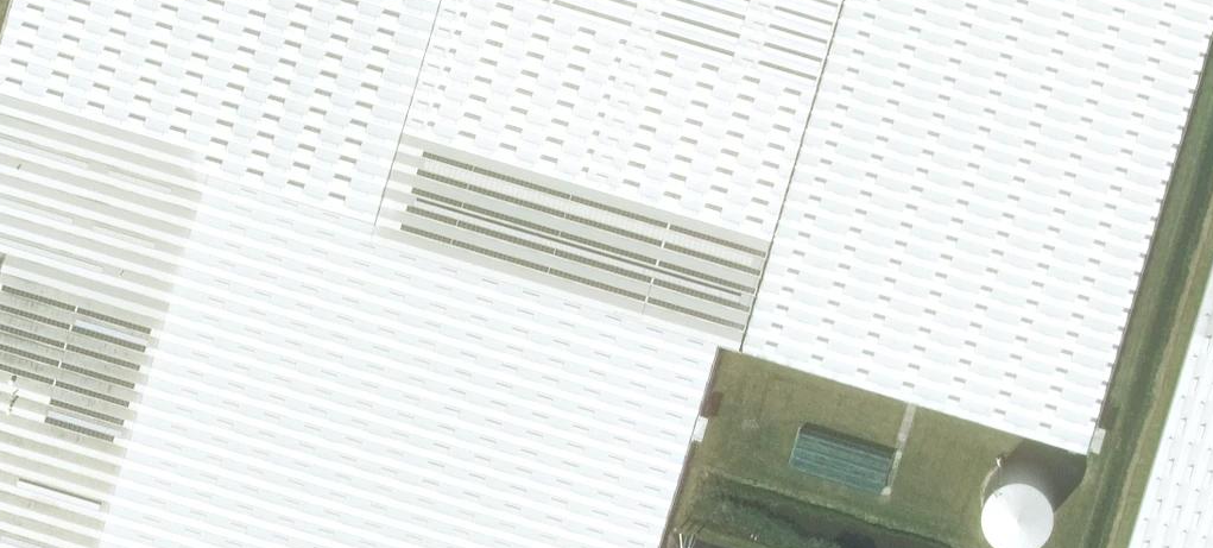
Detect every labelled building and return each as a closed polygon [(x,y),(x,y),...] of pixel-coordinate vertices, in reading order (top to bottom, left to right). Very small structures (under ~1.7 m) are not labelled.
[(0,43),(0,241),(66,261),(0,489),(0,547),(655,547),(717,338),(369,235),(370,230),(379,202),(438,0),(13,0),(0,43)] [(370,230),(719,333),(718,336),(744,343),(845,0),(438,0),(379,202),(370,230)] [(744,343),(1087,443),(1212,17),(1212,0),(845,0),(744,343)] [(66,261),(0,241),(0,489),(66,261)] [(1130,547),(1212,547),(1212,271),(1130,547)]
